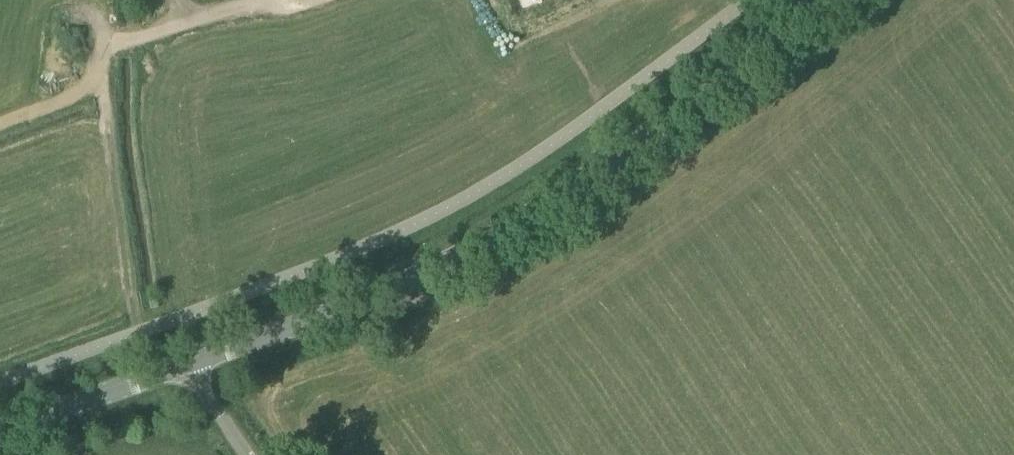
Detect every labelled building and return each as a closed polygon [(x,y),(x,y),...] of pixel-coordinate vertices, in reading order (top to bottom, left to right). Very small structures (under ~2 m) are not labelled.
[(150,309),(158,306),(158,305),(156,299),(148,302),(150,309)]
